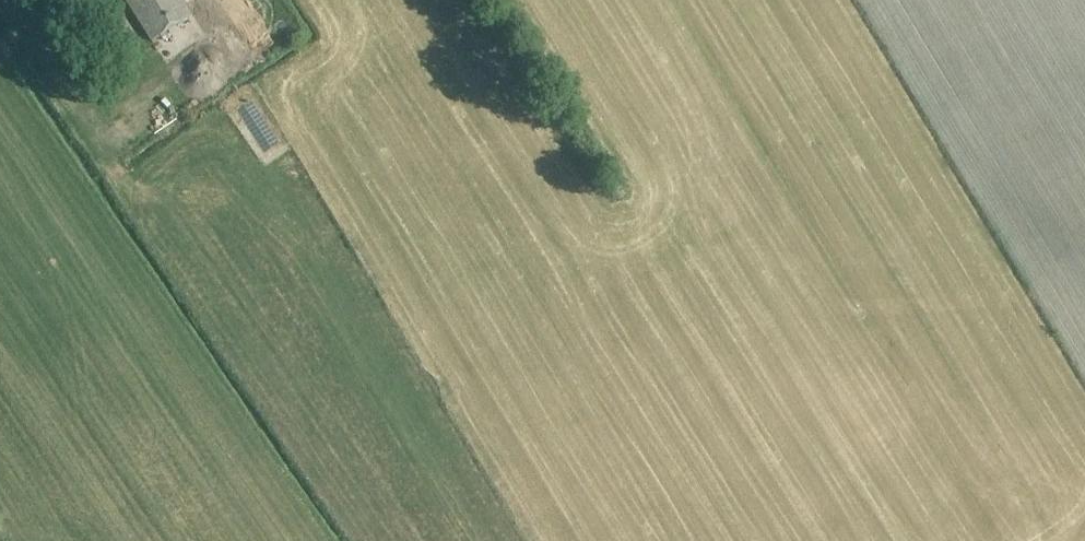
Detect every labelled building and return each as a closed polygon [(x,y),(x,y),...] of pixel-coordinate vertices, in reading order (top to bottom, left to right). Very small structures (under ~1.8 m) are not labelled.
[(151,42),(192,17),(181,0),(124,0),(151,42)]
